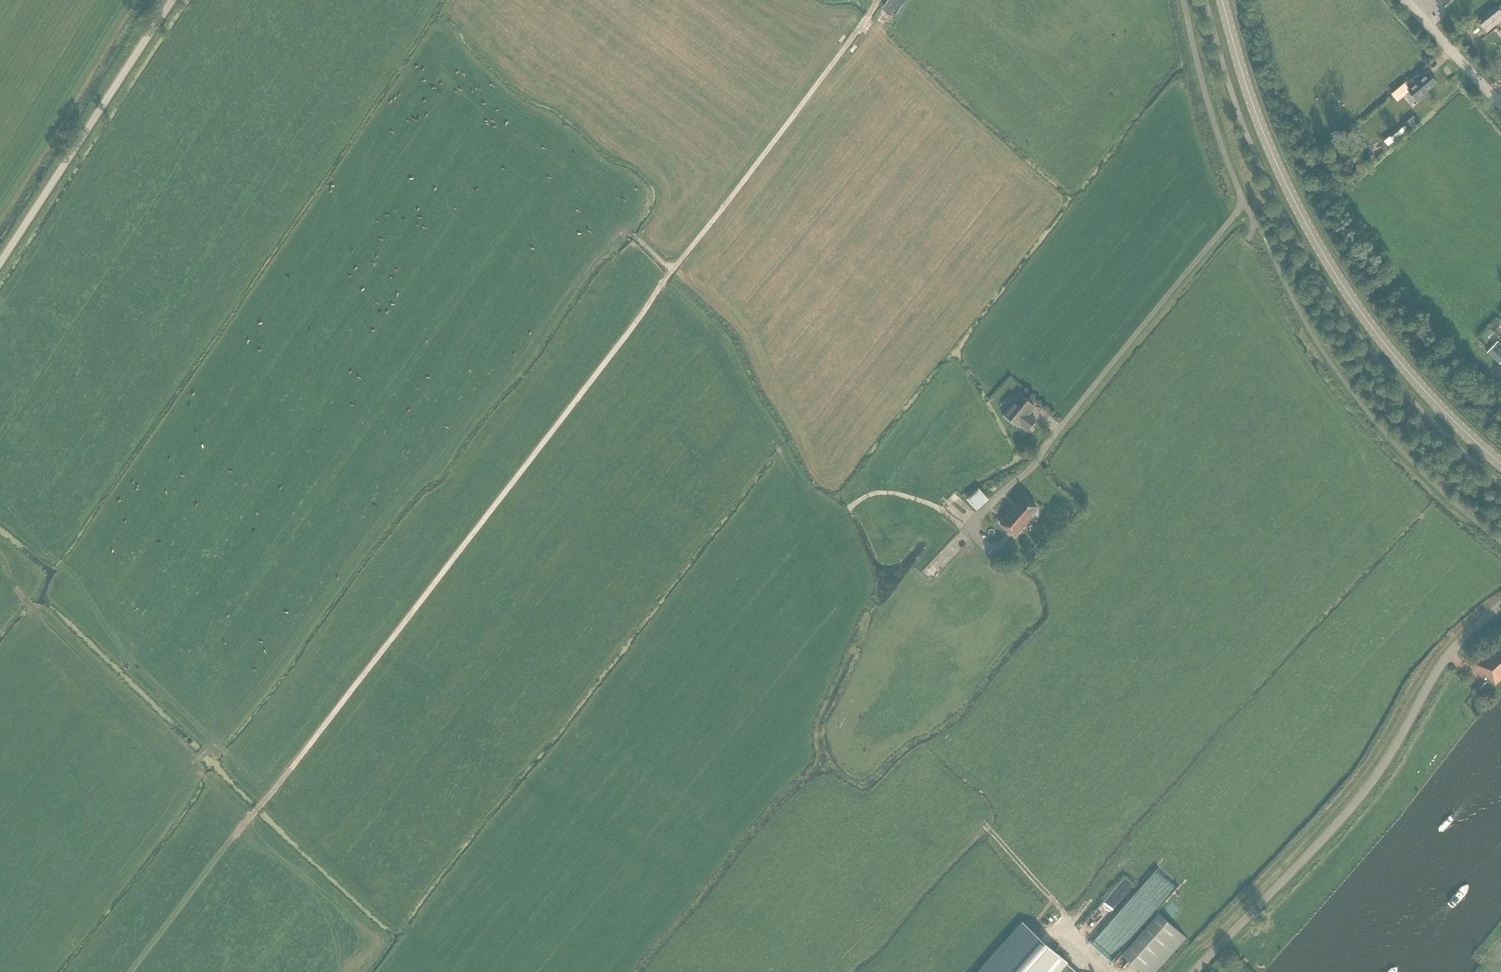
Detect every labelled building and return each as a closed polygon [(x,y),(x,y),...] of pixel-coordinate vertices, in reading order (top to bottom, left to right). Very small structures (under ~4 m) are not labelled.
[(1500,14),(1500,11),(1495,4),(1476,20),(1483,29),(1500,14)] [(1418,81),(1408,90),(1420,103),(1430,94),(1427,91),(1436,82),(1428,73),(1419,82),(1418,81)] [(1408,90),(1404,85),(1393,94),(1397,99),(1408,90)] [(1404,124),(1405,125),(1408,129),(1418,121),(1413,116),(1404,124)] [(1388,145),(1394,141),(1391,137),(1390,136),(1384,141),(1388,145)] [(1500,362),(1500,344),(1497,341),(1487,352),(1499,364),(1500,362)] [(1498,379),(1488,391),(1500,402),(1500,382),(1498,379)] [(1027,431),(1036,421),(1028,415),(1035,407),(1020,394),(1004,414),(1005,414),(1003,416),(1014,425),(1016,423),(1019,426),(1020,425),(1027,431)] [(977,510),(988,499),(978,489),(967,499),(977,510)] [(1037,508),(1026,498),(1019,505),(1018,504),(1001,523),(1015,536),(1032,516),(1031,515),(1037,508)] [(1500,679),(1500,641),(1500,640),(1475,664),(1495,685),(1500,679)] [(1186,938),(1159,913),(1122,954),(1142,971),(1155,971),(1186,938)] [(1023,923),(979,971),(1078,971),(1023,923)]
